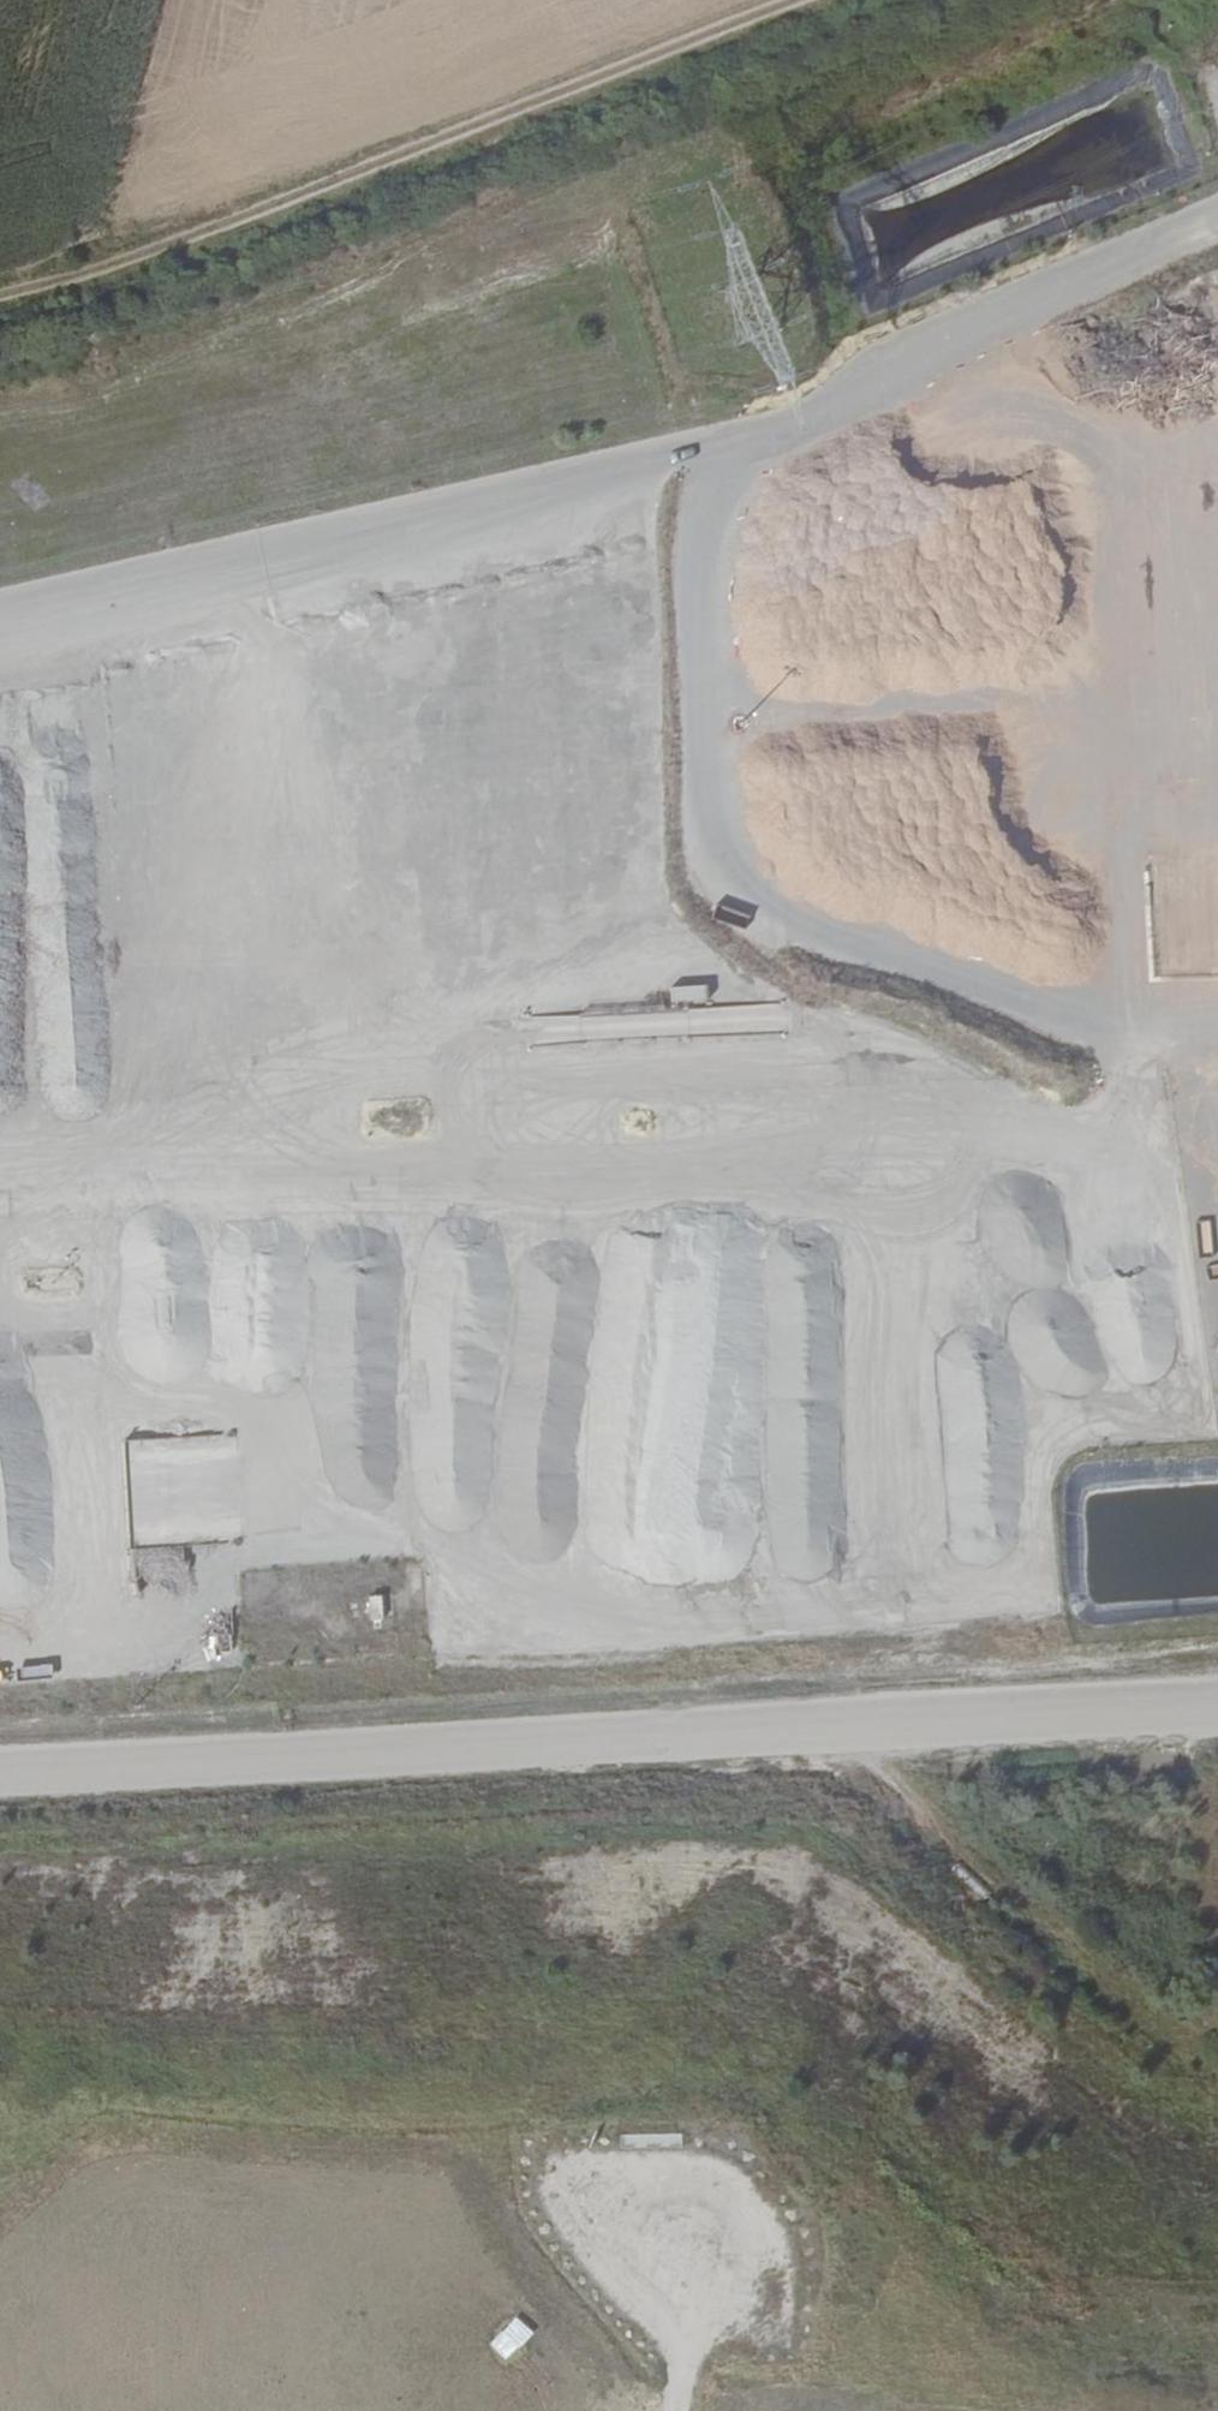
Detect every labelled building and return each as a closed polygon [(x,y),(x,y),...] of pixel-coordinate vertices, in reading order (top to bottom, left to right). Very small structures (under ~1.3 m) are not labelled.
[(709,999),(708,984),(671,986),(672,1001),(709,999)] [(689,1191),(690,1201),(734,1200),(734,1190),(689,1191)] [(39,1290),(75,1291),(75,1275),(39,1274),(39,1290)] [(372,1618),(393,1615),(390,1592),(369,1595),(372,1618)]
